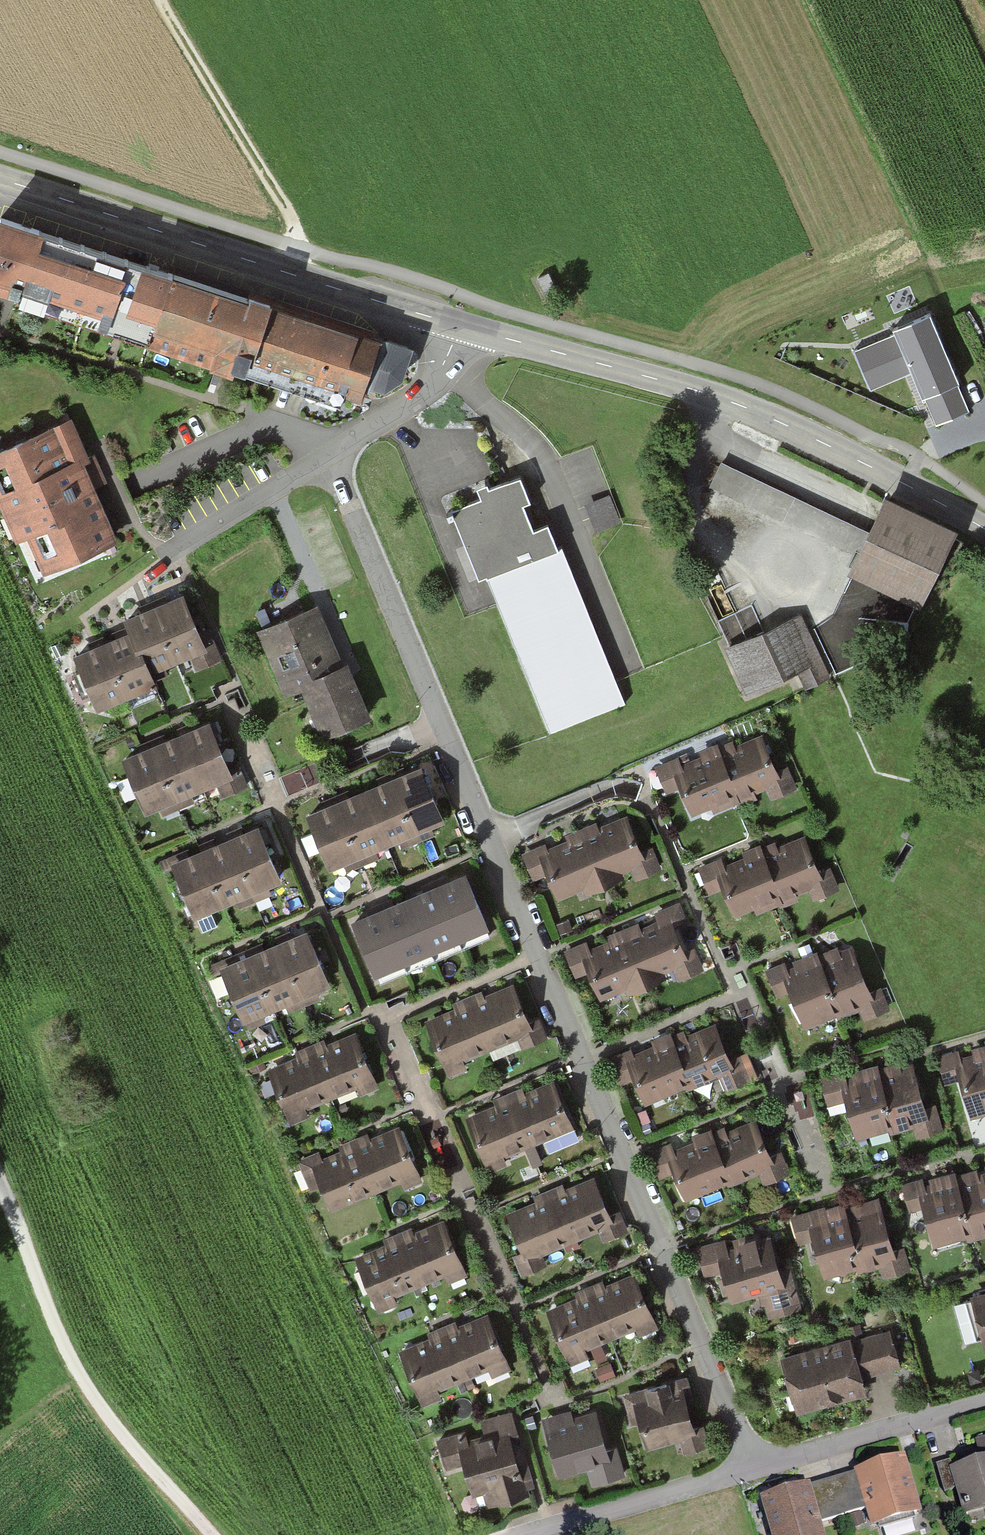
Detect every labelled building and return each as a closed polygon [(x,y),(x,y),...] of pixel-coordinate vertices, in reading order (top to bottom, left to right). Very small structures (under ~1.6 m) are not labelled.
[(96,302),(115,245),(0,208),(0,271),(96,302)] [(253,290),(115,245),(96,302),(234,347),(253,290)] [(535,274),(543,291),(552,287),(544,270),(535,274)] [(368,328),(253,290),(234,347),(350,385),(354,371),(368,328)] [(957,381),(929,313),(893,328),(895,332),(855,349),(870,386),(912,369),(917,380),(924,397),(926,396),(936,421),(967,409),(956,382),(957,381)] [(368,328),(354,371),(378,379),(396,370),(406,340),(368,328)] [(54,416),(0,439),(0,502),(10,526),(25,520),(44,564),(106,537),(54,416)] [(844,514),(720,460),(707,489),(832,543),(844,514)] [(485,570),(551,544),(540,516),(531,520),(523,502),(528,500),(520,480),(452,507),(478,573),(485,570)] [(886,492),(849,571),(920,604),(956,525),(886,492)] [(605,493),(585,501),(596,528),(616,520),(605,493)] [(485,570),(550,732),(615,706),(551,544),(485,570)] [(124,625),(141,663),(182,646),(197,640),(176,590),(120,613),(124,625)] [(343,659),(318,601),(257,628),(285,692),(302,685),(322,733),(370,712),(347,657),(343,659)] [(724,622),(736,644),(765,628),(753,606),(724,622)] [(748,690),(816,660),(797,618),(729,648),(748,690)] [(124,625),(71,647),(93,700),(147,678),(141,663),(124,625)] [(197,640),(182,646),(191,666),(214,656),(205,636),(197,640)] [(200,714),(120,750),(143,801),(152,797),(159,812),(189,799),(183,783),(206,773),(224,765),(200,714)] [(758,736),(716,753),(732,793),(735,799),(777,783),(770,767),(758,736)] [(679,783),(689,809),(732,793),(716,753),(714,748),(677,762),(671,764),(679,783)] [(665,789),(679,783),(671,764),(677,762),(674,754),(655,762),(665,789)] [(224,765),(206,773),(217,797),(242,786),(231,762),(224,765)] [(782,762),(770,767),(777,783),(789,778),(782,762)] [(358,785),(379,837),(396,831),(400,842),(426,832),(422,820),(432,816),(410,764),(358,785)] [(358,785),(304,807),(325,859),(338,854),(342,865),(371,853),(367,842),(379,837),(358,785)] [(545,868),(557,898),(630,868),(632,874),(654,865),(646,844),(635,848),(621,813),(592,825),(591,821),(565,832),(566,836),(544,845),(542,841),(524,848),(534,873),(545,868)] [(168,859),(191,914),(231,897),(233,903),(262,890),(260,885),(273,879),(250,824),(168,859)] [(799,837),(757,854),(773,894),(775,900),(817,884),(811,868),(799,837)] [(720,885),(730,911),(773,894),(757,854),(753,843),(740,849),(742,854),(718,863),(712,865),(720,885)] [(706,890),(720,885),(712,865),(718,863),(715,855),(696,863),(706,890)] [(823,863),(811,868),(817,884),(830,879),(823,863)] [(482,929),(461,879),(353,924),(374,973),(482,929)] [(588,967),(600,997),(673,967),(675,973),(697,964),(689,943),(678,947),(668,923),(682,918),(675,902),(654,911),(656,915),(635,924),(634,920),(608,931),(609,935),(587,944),(585,940),(567,947),(577,972),(588,967)] [(221,973),(243,1025),(261,1018),(257,1009),(279,1000),(282,1005),(310,993),(308,988),(322,982),(299,927),(208,965),(213,976),(221,973)] [(785,988),(795,1014),(838,998),(822,957),(818,947),(805,952),(807,958),(783,967),(777,969),(785,988)] [(849,947),(822,957),(838,998),(840,1004),(856,998),(863,1015),(886,1006),(877,983),(864,988),(849,947)] [(771,994),(785,988),(777,969),(783,967),(780,959),(761,966),(771,994)] [(509,984),(423,1020),(442,1065),(528,1030),(509,984)] [(629,1077),(642,1106),(714,1076),(717,1083),(739,1073),(730,1053),(720,1057),(705,1022),(677,1033),(675,1029),(649,1040),(651,1044),(628,1053),(627,1049),(608,1057),(619,1081),(629,1077)] [(965,1110),(984,1105),(984,1038),(979,1040),(980,1045),(955,1052),(949,1054),(955,1073),(965,1110)] [(355,1041),(269,1076),(288,1122),(374,1087),(355,1041)] [(941,1077),(955,1073),(949,1054),(955,1052),(953,1044),(933,1049),(941,1077)] [(841,1098),(850,1125),(894,1111),(881,1070),(878,1060),(864,1064),(866,1069),(841,1077),(835,1079),(841,1098)] [(908,1062),(881,1070),(894,1111),(896,1118),(912,1113),(917,1131),(941,1123),(934,1099),(921,1103),(908,1062)] [(828,1103),(841,1098),(835,1079),(841,1077),(839,1069),(819,1075),(828,1103)] [(551,1084),(465,1119),(484,1164),(570,1129),(551,1084)] [(669,1168),(679,1198),(754,1171),(756,1178),(778,1170),(771,1148),(760,1152),(747,1116),(718,1127),(717,1123),(690,1132),(692,1136),(669,1145),(667,1140),(649,1147),(658,1172),(669,1168)] [(397,1131),(311,1166),(330,1212),(416,1176),(397,1131)] [(919,1207),(926,1234),(971,1222),(959,1180),(956,1170),(942,1174),(944,1179),(919,1186),(913,1188),(919,1207)] [(959,1180),(971,1222),(972,1229),(984,1225),(984,1173),(959,1180)] [(905,1211),(919,1207),(913,1188),(919,1186),(917,1178),(897,1183),(905,1211)] [(592,1183),(506,1218),(525,1263),(611,1228),(592,1183)] [(808,1236),(816,1263),(860,1251),(849,1209),(846,1198),(832,1202),(834,1208),(809,1214),(803,1216),(808,1236)] [(876,1201),(849,1209),(860,1251),(862,1257),(878,1253),(883,1271),(907,1264),(901,1240),(888,1243),(876,1201)] [(794,1240),(808,1236),(803,1216),(809,1214),(807,1206),(787,1212),(794,1240)] [(444,1227),(358,1262),(377,1308),(463,1272),(444,1227)] [(718,1261),(727,1294),(757,1286),(764,1311),(797,1302),(785,1263),(773,1266),(765,1235),(752,1239),(749,1230),(736,1233),(739,1243),(723,1247),(720,1237),(697,1244),(703,1266),(718,1261)] [(636,1280),(550,1316),(569,1361),(655,1326),(636,1280)] [(972,1293),(984,1333),(984,1289),(972,1293)] [(487,1325),(401,1360),(420,1405),(505,1370),(487,1325)] [(885,1328),(846,1339),(855,1372),(894,1361),(885,1328)] [(845,1335),(779,1352),(793,1404),(859,1387),(855,1372),(846,1339),(845,1335)] [(634,1415),(642,1443),(674,1434),(679,1450),(705,1442),(698,1418),(688,1421),(680,1393),(687,1391),(682,1374),(623,1391),(630,1416),(634,1415)] [(606,1451),(595,1411),(546,1425),(560,1472),(589,1464),(593,1480),(622,1472),(615,1448),(606,1451)] [(461,1461),(470,1491),(480,1488),(484,1504),(521,1494),(518,1485),(529,1482),(509,1413),(481,1421),(483,1430),(465,1436),(462,1427),(433,1435),(442,1466),(461,1461)] [(897,1455),(853,1467),(862,1500),(868,1522),(912,1510),(897,1455)] [(941,1489),(955,1486),(951,1468),(948,1457),(934,1461),(941,1489)] [(962,1512),(984,1506),(984,1459),(951,1468),(955,1486),(962,1512)] [(802,1481),(811,1514),(862,1500),(853,1467),(802,1481)] [(759,1492),(771,1534),(817,1534),(811,1514),(802,1481),(759,1492)]
